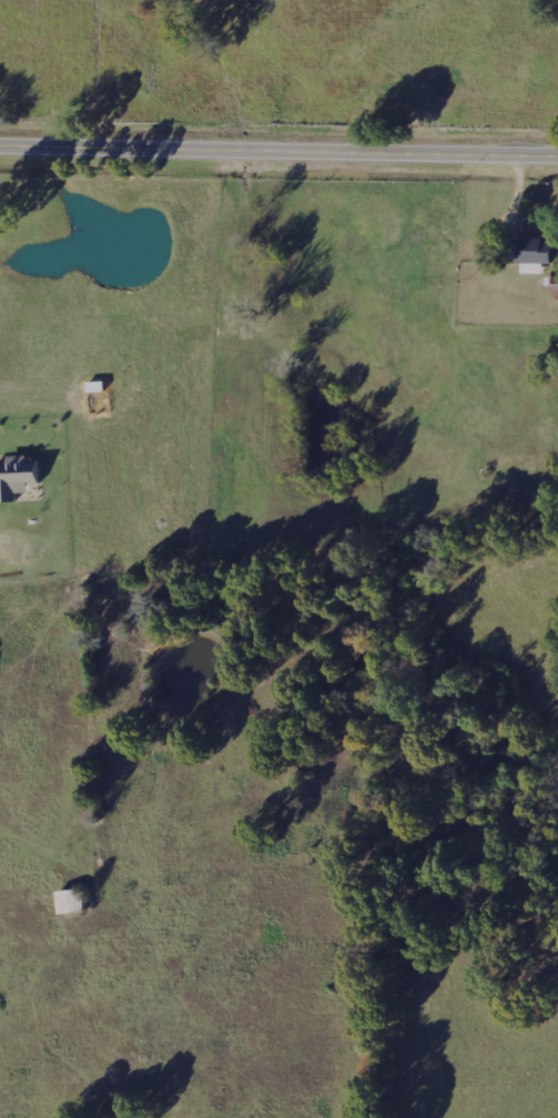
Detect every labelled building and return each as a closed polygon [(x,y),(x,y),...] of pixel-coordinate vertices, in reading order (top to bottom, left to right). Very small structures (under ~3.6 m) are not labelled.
[(541,273),(542,262),(547,262),(548,242),(544,242),(544,250),(514,249),(514,244),(505,243),(505,260),(520,260),(520,272),(541,273)] [(3,501),(21,499),(20,492),(36,490),(35,484),(48,482),(46,459),(34,460),(33,453),(9,456),(10,461),(0,462),(0,474),(3,501)]
